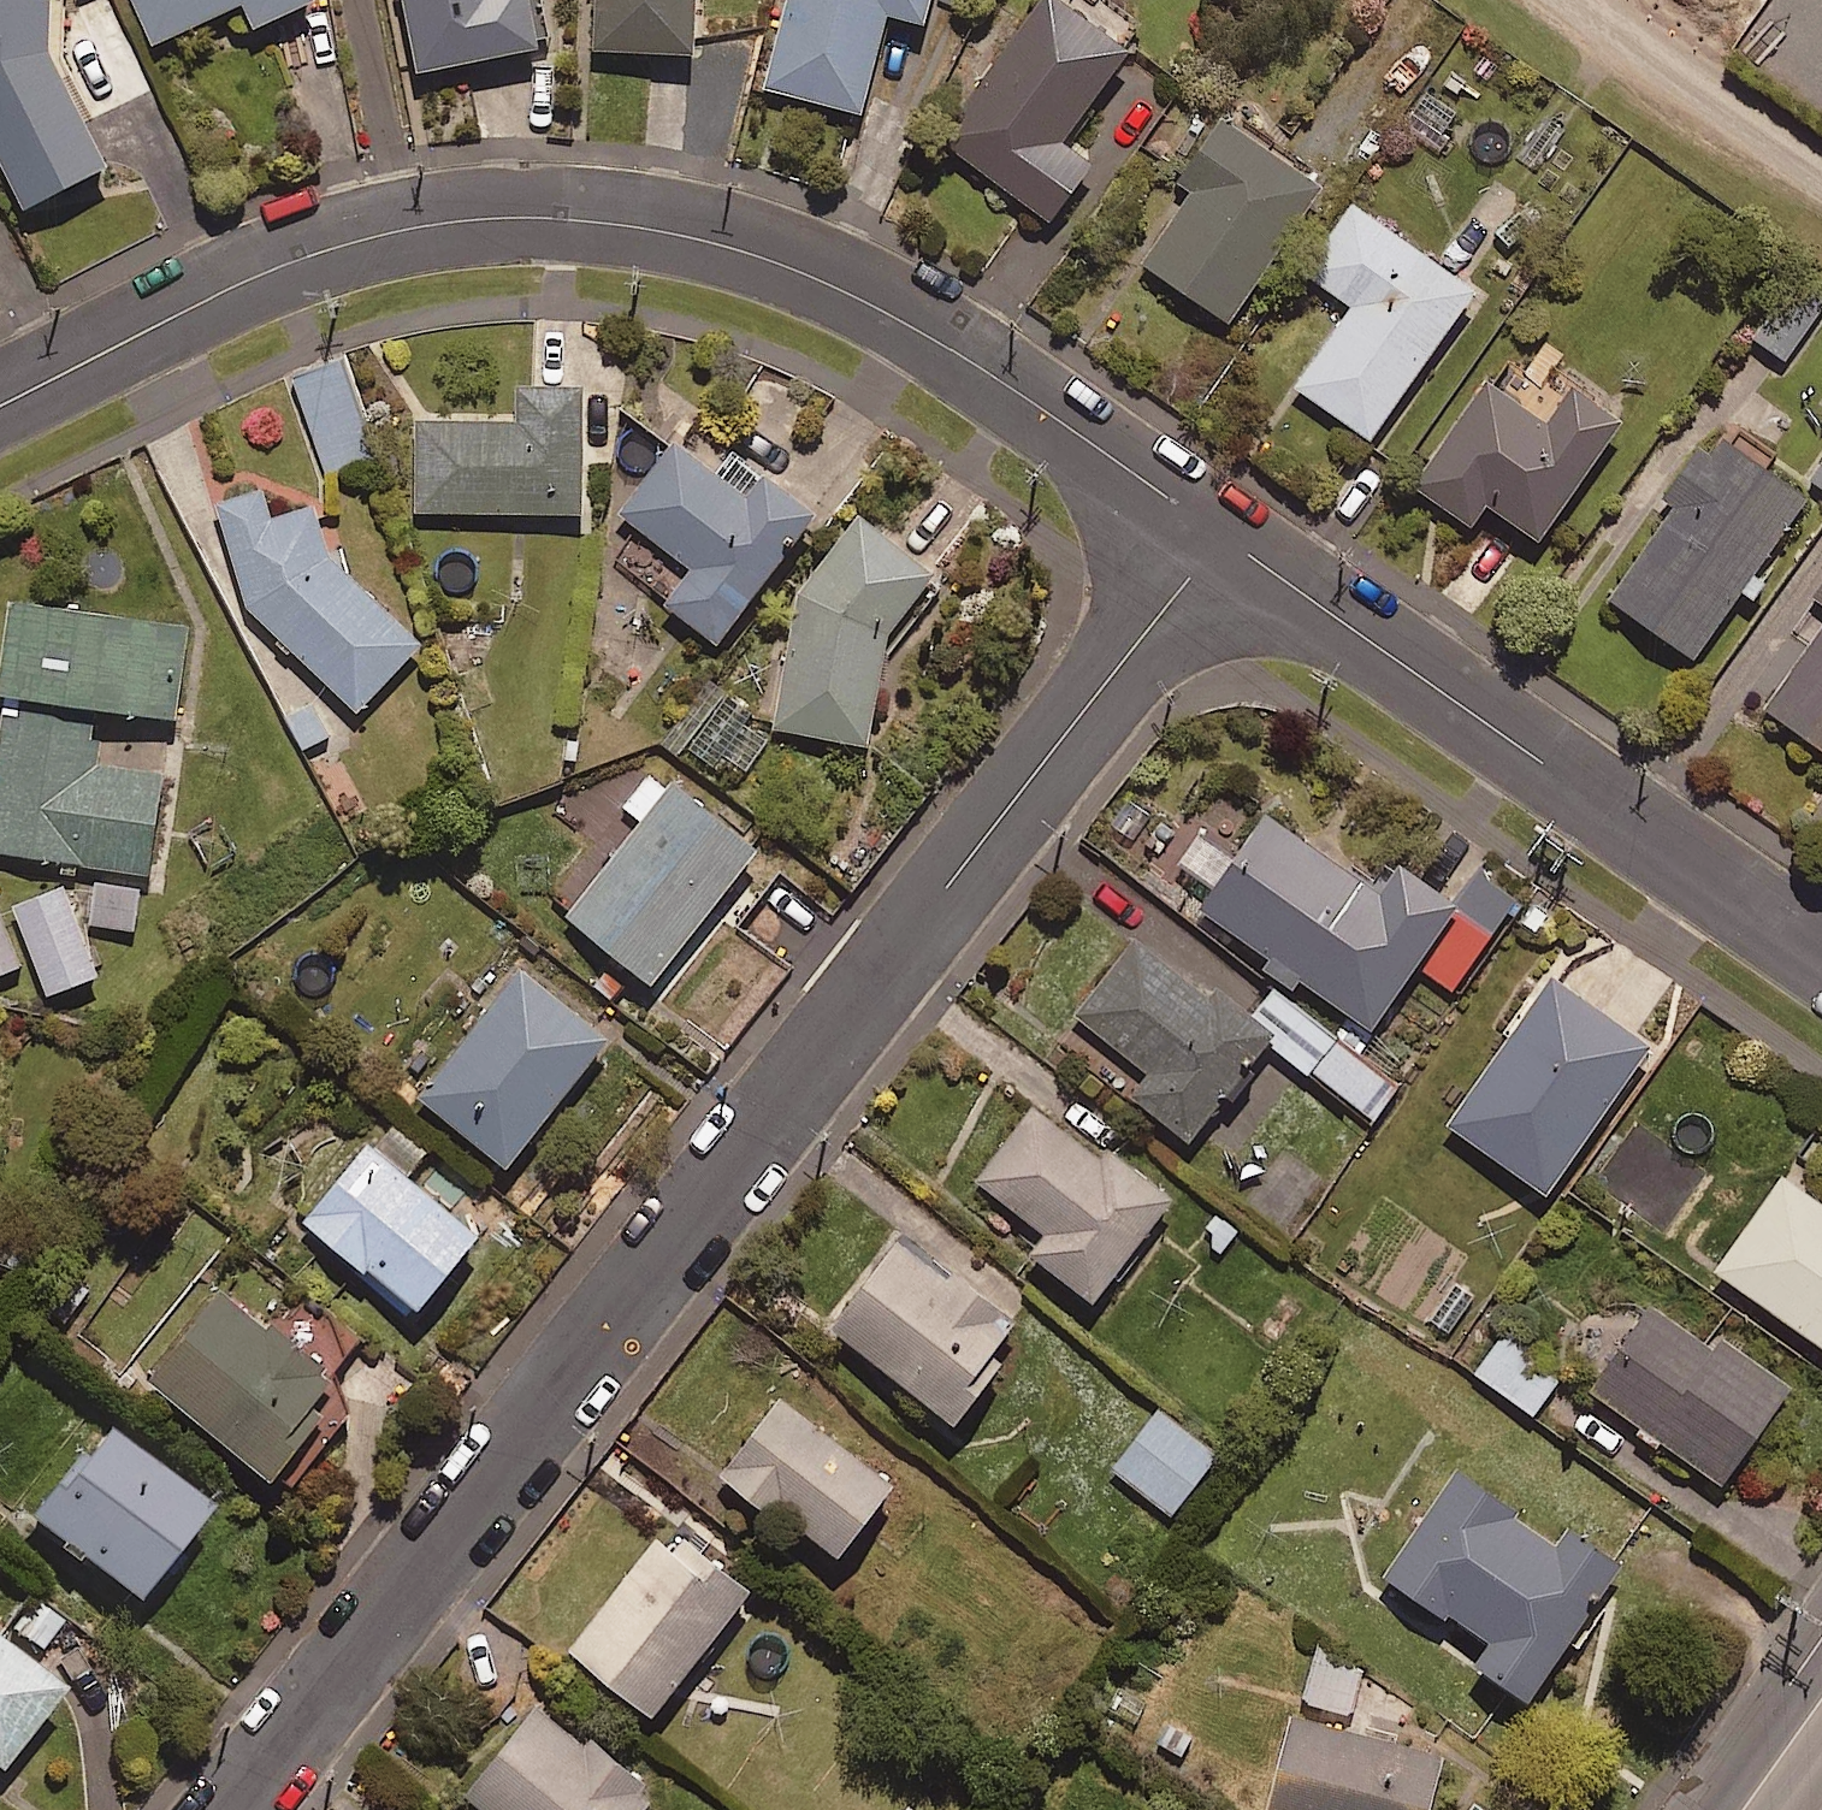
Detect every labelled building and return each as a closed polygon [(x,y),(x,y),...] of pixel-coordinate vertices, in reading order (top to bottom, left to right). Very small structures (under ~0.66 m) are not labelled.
[(48,18),(69,19),(69,0),(0,0),(0,171),(20,214),(99,177),(47,65),(48,18)] [(151,36),(229,0),(134,0),(151,36)] [(250,19),(291,0),(241,0),(250,19)] [(413,60),(532,37),(525,0),(402,0),(413,60)] [(591,40),(690,44),(692,0),(593,0),(591,40)] [(762,82),(858,105),(882,3),(920,12),(923,0),(781,0),(762,82)] [(1072,0),(1031,0),(939,139),(1049,212),(1087,154),(1059,135),(1135,22),(1102,0),(1079,0),(1077,4),(1072,0)] [(1317,175),(1208,101),(1166,163),(1191,181),(1140,256),(1223,313),(1317,175)] [(1471,280),(1350,197),(1302,265),(1349,297),(1292,380),(1366,431),(1471,280)] [(1790,277),(1750,332),(1783,356),(1821,301),(1821,300),(1790,277)] [(376,455),(338,355),(290,374),(328,473),(376,455)] [(1538,411),(1482,372),(1409,479),(1469,520),(1484,497),(1536,533),(1621,408),(1566,370),(1538,411)] [(576,376),(512,378),(513,410),(413,413),(416,506),(579,502),(576,376)] [(1696,439),(1658,493),(1674,504),(1611,593),(1693,652),(1807,491),(1724,433),(1712,450),(1696,439)] [(727,476),(670,434),(616,507),(682,555),(655,591),(712,634),(811,502),(744,452),(727,476)] [(1809,473),(1821,483),(1821,455),(1809,473)] [(269,514),(259,484),(212,500),(247,607),(349,707),(416,638),(327,550),(310,500),(269,514)] [(933,563),(857,510),(794,585),(769,721),(869,739),(879,642),(933,563)] [(1813,588),(1821,595),(1821,575),(1813,588)] [(170,710),(184,617),(9,590),(0,648),(0,684),(2,685),(0,701),(0,849),(147,866),(159,767),(90,759),(97,699),(170,710)] [(1764,700),(1821,742),(1821,618),(1764,700)] [(747,710),(718,692),(687,744),(716,762),(747,710)] [(647,976),(755,838),(674,774),(661,791),(641,775),(618,805),(635,819),(564,910),(647,976)] [(1267,806),(1200,901),(1267,949),(1260,959),(1291,981),(1298,970),(1366,1018),(1410,956),(1449,983),(1512,895),(1469,865),(1449,892),(1393,853),(1373,881),(1267,806)] [(137,882),(91,879),(88,920),(133,924),(137,882)] [(93,970),(63,880),(11,897),(40,987),(93,970)] [(0,921),(0,968),(16,962),(0,921)] [(1166,957),(1132,933),(1075,1014),(1148,1064),(1128,1092),(1190,1136),(1261,1035),(1372,1112),(1399,1074),(1187,927),(1166,957)] [(604,1029),(514,958),(412,1088),(502,1159),(604,1029)] [(1646,1039),(1549,971),(1445,1117),(1542,1186),(1646,1039)] [(1100,1153),(1033,1102),(976,1176),(1042,1227),(1027,1246),(1089,1294),(1167,1192),(1106,1145),(1100,1153)] [(388,1124),(306,1226),(384,1289),(376,1299),(407,1325),(478,1237),(411,1183),(430,1158),(388,1124)] [(1625,1131),(1602,1158),(1634,1186),(1658,1159),(1625,1131)] [(1780,1168),(1714,1263),(1821,1338),(1821,1197),(1780,1168)] [(1023,1320),(900,1228),(828,1323),(952,1415),(1023,1320)] [(335,1379),(205,1277),(135,1366),(264,1469),(335,1379)] [(1711,1344),(1647,1299),(1587,1384),(1718,1477),(1786,1381),(1718,1333),(1711,1344)] [(1560,1371),(1502,1330),(1474,1369),(1532,1410),(1560,1371)] [(887,1476),(771,1391),(718,1465),(834,1549),(887,1476)] [(1215,1450),(1157,1407),(1111,1468),(1169,1511),(1215,1450)] [(201,1501),(96,1418),(21,1513),(126,1596),(201,1501)] [(1554,1539),(1456,1466),(1382,1567),(1483,1641),(1472,1656),(1522,1692),(1621,1556),(1570,1518),(1554,1539)] [(670,1544),(654,1531),(564,1644),(648,1711),(750,1584),(682,1529),(670,1544)] [(0,1644),(0,1755),(54,1685),(0,1644)] [(1363,1662),(1316,1647),(1301,1693),(1348,1709),(1363,1662)] [(534,1694),(460,1789),(487,1809),(645,1809),(658,1792),(534,1694)] [(1289,1711),(1264,1807),(1274,1809),(1422,1809),(1438,1751),(1289,1711)]
